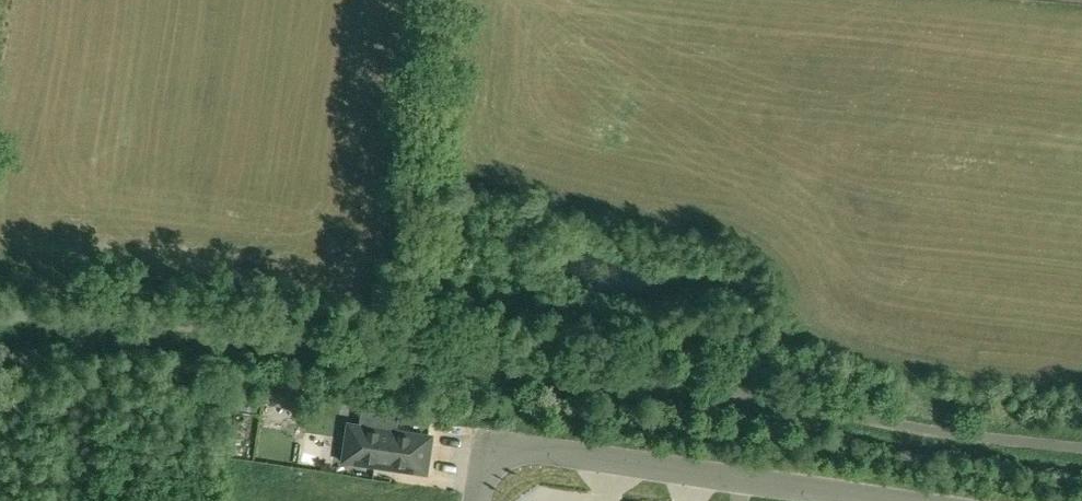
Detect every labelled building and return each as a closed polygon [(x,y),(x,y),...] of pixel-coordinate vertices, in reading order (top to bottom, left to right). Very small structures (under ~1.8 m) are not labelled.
[(399,413),(397,425),(428,430),(430,418),(399,413)] [(431,437),(360,426),(350,425),(344,461),(426,473),(426,472),(427,472),(432,438),(431,438),(431,437)]
